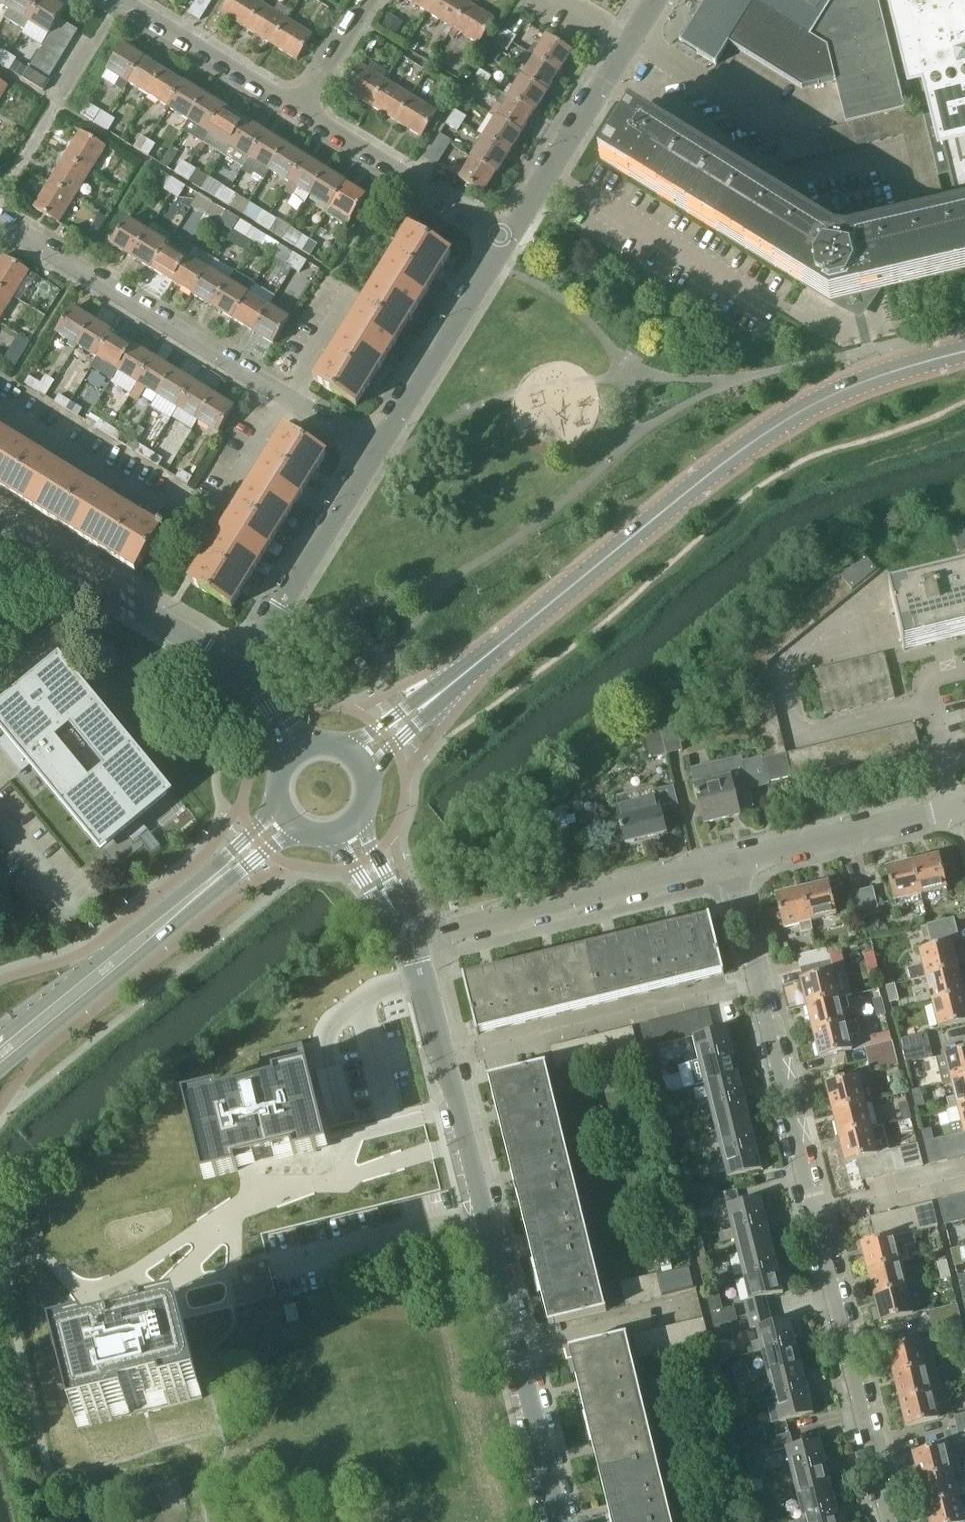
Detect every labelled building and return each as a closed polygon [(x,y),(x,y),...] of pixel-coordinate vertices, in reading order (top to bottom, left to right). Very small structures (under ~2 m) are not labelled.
[(9,8),(3,17),(24,30),(30,20),(42,0),(14,0),(9,8)] [(50,0),(42,0),(30,20),(51,33),(54,28),(60,18),(65,9),(50,0)] [(213,0),(197,0),(189,13),(200,20),(213,0)] [(246,29),(262,4),(255,0),(229,0),(221,13),(246,29)] [(246,29),(272,45),(287,20),(275,12),(279,6),(274,3),(276,0),(264,0),(262,4),(246,29)] [(428,13),(437,0),(407,0),(428,13)] [(428,13),(453,29),(454,29),(469,4),(463,0),(437,0),(428,13)] [(906,110),(895,68),(892,68),(875,0),(708,0),(694,22),(696,23),(684,42),(683,42),(683,43),(684,44),(684,43),(699,52),(698,54),(717,65),(730,44),(803,89),(835,81),(835,82),(837,82),(847,123),(851,123),(863,120),(875,117),(887,114),(906,110)] [(960,0),(893,0),(913,79),(951,70),(950,68),(961,65),(964,65),(964,20),(960,0)] [(469,4),(454,29),(458,31),(459,32),(479,45),(495,20),(469,4)] [(395,36),(398,32),(404,23),(390,15),(381,28),(395,36)] [(501,36),(501,37),(513,44),(517,37),(513,34),(518,25),(528,31),(530,26),(513,16),(501,36)] [(79,30),(60,18),(54,28),(73,39),(79,30)] [(287,20),(272,45),(298,60),(313,36),(287,20)] [(66,49),(73,39),(54,28),(51,33),(49,38),(66,49)] [(453,29),(450,35),(455,38),(459,32),(458,31),(454,29),(453,29)] [(513,44),(501,37),(501,36),(497,44),(509,51),(513,44)] [(528,53),(535,58),(559,72),(572,52),(548,37),(541,48),(534,44),(528,53)] [(49,38),(42,48),(60,59),(66,49),(49,38)] [(414,41),(410,48),(415,51),(419,45),(414,41)] [(10,54),(15,46),(8,42),(3,50),(0,54),(0,65),(2,66),(10,54)] [(123,91),(143,58),(123,46),(103,79),(123,91)] [(54,69),(60,59),(42,48),(36,57),(54,69)] [(494,48),(489,57),(497,62),(503,53),(494,48)] [(18,59),(10,54),(2,66),(23,79),(24,78),(30,68),(30,67),(29,69),(16,61),(18,59)] [(36,57),(30,67),(30,68),(48,78),(54,69),(36,57)] [(128,84),(148,96),(164,71),(143,58),(123,91),(128,84)] [(535,58),(523,78),(547,93),(559,72),(535,58)] [(362,64),(361,65),(346,90),(371,106),(387,80),(362,64)] [(48,78),(30,68),(24,78),(44,90),(50,79),(48,78)] [(481,70),(476,77),(488,84),(492,77),(481,70)] [(164,71),(148,96),(168,108),(184,83),(164,71)] [(483,91),(488,84),(476,77),(472,84),(483,91)] [(534,113),(547,93),(523,78),(516,89),(510,85),(504,94),(534,113)] [(8,85),(0,80),(0,99),(8,85)] [(371,106),(396,121),(412,95),(387,80),(371,106)] [(955,192),(964,189),(964,82),(930,91),(955,192)] [(168,108),(189,120),(204,96),(184,83),(168,108)] [(94,123),(101,127),(108,115),(101,111),(103,110),(94,104),(100,94),(95,92),(81,114),(94,123)] [(505,108),(498,118),(522,133),(534,113),(504,94),(498,104),(505,108)] [(412,95),(396,121),(422,137),(431,122),(437,113),(438,111),(412,95)] [(182,130),(203,144),(225,109),(204,96),(189,120),(182,130)] [(893,138),(905,135),(922,107),(906,111),(906,110),(887,114),(893,138)] [(922,107),(905,135),(908,147),(931,142),(922,107)] [(203,144),(223,156),(245,121),(225,109),(203,144)] [(455,110),(451,117),(463,125),(467,118),(455,110)] [(864,294),(964,270),(964,210),(851,238),(850,235),(836,234),(834,236),(633,111),(603,160),(828,300),(829,300),(831,301),(832,301),(834,301),(835,301),(864,294)] [(437,113),(431,122),(437,126),(443,116),(437,113)] [(875,117),(881,141),(893,138),(887,114),(875,117)] [(118,123),(115,121),(116,120),(108,115),(101,127),(108,132),(122,140),(130,125),(121,119),(118,123)] [(458,132),(463,125),(451,117),(446,125),(458,132)] [(863,120),(869,144),(881,141),(875,117),(863,120)] [(498,118),(485,139),(509,154),(522,133),(498,118)] [(851,123),(856,147),(869,144),(863,120),(851,123)] [(243,168),(244,166),(264,133),(245,121),(223,156),(243,168)] [(839,127),(844,150),(856,147),(851,123),(847,123),(848,125),(839,127)] [(66,156),(90,171),(105,145),(81,131),(66,156)] [(285,146),(264,133),(244,166),(243,168),(242,170),(252,177),(254,173),(264,180),(270,171),(270,170),(285,146)] [(808,158),(820,155),(814,133),(802,136),(808,158)] [(437,166),(437,165),(452,142),(441,134),(425,159),(437,166)] [(135,147),(142,152),(149,140),(142,136),(135,147)] [(790,138),(796,161),(808,158),(802,136),(790,138)] [(783,164),(796,161),(790,138),(778,141),(783,164)] [(485,139),(473,159),(497,174),(509,154),(485,139)] [(156,145),(149,140),(142,152),(149,156),(156,145)] [(931,142),(908,147),(911,159),(934,154),(931,142)] [(305,158),(285,146),(270,170),(270,171),(289,183),(305,158)] [(934,154),(911,159),(914,171),(937,166),(934,154)] [(66,156),(50,182),(74,196),(90,171),(66,156)] [(326,171),(305,158),(289,183),(290,183),(285,191),(295,196),(300,188),(312,194),(326,171)] [(484,194),(497,174),(473,159),(460,180),(484,194)] [(182,161),(175,173),(182,177),(189,166),(182,161)] [(189,166),(182,177),(189,181),(196,170),(189,166)] [(937,166),(914,171),(917,184),(940,178),(937,166)] [(346,183),(326,171),(312,194),(321,200),(316,208),(327,214),(332,207),(346,183)] [(165,189),(172,194),(179,182),(172,178),(165,189)] [(940,178),(917,184),(920,196),(942,190),(940,178)] [(74,196),(50,182),(34,207),(59,222),(74,196)] [(179,182),(172,194),(179,198),(186,187),(179,182)] [(367,196),(346,183),(332,207),(352,219),(367,196)] [(223,202),(230,190),(223,186),(215,198),(223,202)] [(230,190),(223,202),(243,215),(250,202),(230,190)] [(205,215),(212,219),(219,208),(212,203),(205,215)] [(226,212),(219,208),(212,219),(219,223),(226,212)] [(263,211),(256,222),(263,227),(270,215),(263,211)] [(99,231),(99,230),(107,218),(100,214),(92,226),(99,231)] [(270,215),(263,227),(270,231),(277,219),(270,215)] [(134,256),(148,232),(127,219),(112,243),(134,256)] [(134,256),(154,268),(168,244),(157,238),(162,230),(153,224),(148,232),(134,256)] [(246,240),(253,244),(260,232),(253,228),(246,240)] [(291,228),(285,238),(283,239),(304,252),(311,240),(291,228)] [(410,229),(325,366),(315,382),(317,383),(333,394),(334,393),(356,407),(451,254),(428,240),(428,239),(413,230),(413,231),(410,229)] [(233,232),(228,241),(235,245),(240,236),(233,232)] [(267,237),(260,232),(253,244),(259,248),(267,237)] [(318,244),(311,240),(304,252),(311,256),(318,244)] [(154,268),(174,280),(188,257),(189,257),(192,252),(183,247),(180,251),(168,244),(154,268)] [(286,264),(293,253),(279,244),(269,261),(283,269),(286,264)] [(286,264),(293,269),(300,257),(293,253),(286,264)] [(0,263),(0,287),(14,296),(26,277),(36,283),(40,277),(5,255),(0,263)] [(174,280),(194,293),(209,269),(189,257),(188,257),(174,280)] [(307,262),(300,257),(293,269),(300,273),(307,262)] [(215,259),(209,269),(194,293),(215,306),(235,271),(215,259)] [(215,306),(235,318),(249,294),(256,283),(235,271),(215,306)] [(14,296),(0,287),(0,319),(14,296)] [(235,318),(255,330),(270,306),(270,307),(273,301),(264,295),(260,301),(249,294),(235,318)] [(290,319),(270,307),(270,306),(255,330),(275,343),(290,319)] [(78,345),(93,321),(73,308),(58,332),(78,345)] [(113,334),(93,321),(78,345),(98,357),(113,334)] [(118,370),(133,347),(113,334),(98,357),(91,368),(112,381),(118,370)] [(139,383),(153,359),(133,347),(118,370),(128,376),(121,386),(132,393),(139,383)] [(3,361),(15,369),(20,361),(7,354),(3,361)] [(160,396),(174,372),(153,359),(139,383),(160,396)] [(179,408),(194,384),(174,372),(160,396),(170,402),(165,410),(174,416),(179,408)] [(42,383),(30,376),(25,383),(37,391),(42,383)] [(194,384),(179,408),(200,421),(214,397),(194,384)] [(56,402),(67,409),(72,402),(60,395),(56,402)] [(214,397),(200,421),(220,434),(235,410),(214,397)] [(83,409),(72,402),(67,409),(79,416),(83,409)] [(100,419),(95,427),(107,434),(112,427),(100,419)] [(112,427),(107,434),(119,441),(124,434),(112,427)] [(286,429),(200,566),(191,582),(193,584),(193,585),(210,595),(210,594),(232,608),(328,455),(305,441),(305,440),(289,430),(288,431),(286,429)] [(0,430),(0,488),(137,573),(152,549),(162,534),(161,533),(163,531),(166,533),(168,529),(165,527),(166,525),(181,534),(192,518),(167,503),(157,520),(154,525),(0,430)] [(152,452),(148,459),(159,466),(164,459),(162,458),(167,448),(158,443),(152,452)] [(136,452),(148,459),(152,452),(141,445),(136,452)] [(194,477),(193,476),(182,470),(178,478),(189,484),(194,477)] [(964,550),(964,527),(964,525),(953,528),(959,552),(964,550)] [(843,571),(838,575),(854,594),(882,571),(866,552),(852,564),(849,560),(840,568),(843,571)] [(830,582),(846,600),(854,594),(838,575),(830,582)] [(953,579),(964,628),(964,576),(953,579)] [(891,593),(904,649),(905,651),(906,650),(904,645),(964,630),(964,628),(953,579),(942,582),(892,594),(892,593),(891,593)] [(836,608),(846,600),(830,582),(821,589),(836,608)] [(827,616),(836,608),(821,589),(812,597),(827,616)] [(818,623),(827,616),(812,597),(802,605),(818,623)] [(808,631),(818,623),(802,605),(793,612),(808,631)] [(799,638),(808,631),(793,612),(784,620),(799,638)] [(790,646),(799,638),(784,620),(775,627),(790,646)] [(780,654),(790,646),(775,627),(765,635),(780,654)] [(771,661),(780,654),(765,635),(756,643),(771,661)] [(768,672),(771,661),(756,643),(739,656),(744,678),(768,672)] [(874,656),(880,679),(892,676),(886,654),(874,656)] [(0,706),(0,729),(6,736),(0,741),(0,748),(20,773),(21,774),(31,766),(47,787),(98,848),(102,853),(174,793),(170,789),(61,655),(0,706)] [(868,682),(880,679),(874,656),(862,659),(868,682)] [(862,659),(851,662),(856,685),(868,682),(862,659)] [(845,688),(856,685),(851,662),(839,665),(845,688)] [(833,690),(845,688),(839,665),(828,668),(833,690)] [(821,693),(833,690),(828,668),(816,671),(821,693)] [(768,672),(744,678),(747,689),(771,684),(768,672)] [(897,699),(892,676),(880,679),(885,702),(897,699)] [(885,702),(880,679),(868,682),(873,704),(885,702)] [(873,704),(868,682),(856,685),(862,707),(873,704)] [(774,695),(771,684),(747,689),(750,701),(774,695)] [(850,710),(862,707),(856,685),(845,688),(850,710)] [(839,713),(850,710),(845,688),(833,690),(839,713)] [(827,716),(839,713),(833,690),(821,693),(827,716)] [(774,695),(750,701),(753,713),(777,707),(774,695)] [(779,719),(777,707),(753,713),(756,724),(779,719)] [(782,730),(779,719),(756,724),(759,736),(782,730)] [(916,723),(905,726),(910,749),(922,746),(916,723)] [(662,728),(668,755),(684,751),(677,724),(662,727),(662,728)] [(893,728),(899,752),(910,749),(905,726),(893,728)] [(649,760),(668,755),(662,728),(644,742),(649,760)] [(893,728),(881,731),(887,755),(899,752),(893,728)] [(785,742),(782,730),(759,736),(761,748),(785,742)] [(881,731),(870,734),(875,757),(887,755),(881,731)] [(870,734),(858,737),(864,760),(875,757),(870,734)] [(858,737),(846,740),(852,763),(864,760),(858,737)] [(846,740),(835,742),(840,766),(852,763),(846,740)] [(788,754),(785,742),(761,748),(763,753),(764,760),(788,754)] [(835,742),(823,745),(829,769),(840,766),(835,742)] [(823,745),(811,748),(817,772),(829,769),(823,745)] [(811,748),(800,751),(805,774),(817,772),(811,748)] [(805,774),(800,751),(788,754),(793,777),(805,774)] [(770,783),(793,777),(788,754),(764,760),(763,753),(743,758),(692,770),(706,824),(741,816),(740,812),(755,808),(751,792),(754,787),(770,783)] [(617,796),(616,796),(628,843),(667,833),(655,786),(654,787),(657,799),(620,808),(617,796)] [(913,863),(921,895),(947,889),(939,856),(913,863)] [(888,869),(893,890),(896,901),(921,895),(913,863),(888,869)] [(837,916),(831,890),(829,883),(802,890),(811,922),(837,916)] [(873,889),(867,890),(862,891),(868,917),(879,914),(873,889)] [(813,930),(811,922),(802,890),(777,896),(785,928),(799,925),(801,933),(813,930)] [(868,917),(862,891),(850,894),(856,920),(868,917)] [(649,932),(663,989),(723,974),(723,975),(724,975),(710,917),(649,932)] [(928,926),(931,936),(957,930),(954,919),(928,926)] [(960,942),(957,930),(931,936),(934,948),(953,943),(960,942)] [(587,947),(601,1004),(663,989),(649,932),(587,947)] [(959,969),(953,943),(934,948),(920,951),(924,965),(908,969),(911,982),(927,978),(927,977),(959,969)] [(526,962),(540,1019),(601,1004),(587,947),(526,962)] [(799,957),(802,968),(831,961),(828,950),(799,957)] [(831,961),(802,968),(804,979),(834,972),(831,961)] [(526,962),(465,977),(464,978),(478,1035),(479,1035),(479,1034),(540,1019),(526,962)] [(834,972),(804,979),(802,980),(808,1007),(840,999),(846,997),(851,996),(844,969),(833,971),(834,972)] [(927,978),(933,1003),(964,995),(964,994),(959,969),(927,977),(927,978)] [(894,985),(887,987),(890,1003),(898,1001),(894,985)] [(933,1003),(939,1029),(964,1022),(964,995),(933,1003)] [(840,999),(808,1007),(814,1032),(846,1024),(846,1023),(843,1010),(849,1009),(846,997),(840,999)] [(877,1017),(885,1015),(881,999),(874,1000),(877,1017)] [(697,1011),(686,1014),(691,1037),(694,1037),(703,1034),(697,1011)] [(686,1014),(674,1017),(680,1040),(691,1037),(686,1014)] [(669,1043),(680,1040),(674,1017),(663,1020),(669,1043)] [(663,1020),(652,1022),(658,1046),(669,1043),(663,1020)] [(846,1023),(846,1024),(814,1032),(821,1057),(852,1050),(849,1037),(861,1034),(858,1020),(846,1023)] [(646,1049),(658,1046),(652,1022),(641,1025),(646,1049)] [(633,1027),(621,1030),(627,1053),(638,1051),(633,1027)] [(694,1037),(700,1061),(733,1053),(727,1029),(703,1034),(694,1037)] [(615,1056),(627,1053),(621,1030),(610,1033),(615,1056)] [(604,1059),(615,1056),(610,1033),(598,1036),(604,1059)] [(900,1041),(903,1052),(929,1045),(927,1034),(900,1041)] [(592,1062),(604,1059),(598,1036),(586,1039),(592,1062)] [(580,1065),(592,1062),(586,1039),(575,1042),(580,1065)] [(569,1068),(580,1065),(575,1042),(563,1045),(569,1068)] [(866,1049),(869,1060),(895,1054),(892,1042),(866,1049)] [(199,1107),(187,1110),(202,1168),(213,1165),(216,1177),(238,1171),(237,1165),(276,1156),(276,1155),(293,1151),(294,1157),(314,1152),(317,1152),(316,1149),(316,1146),(327,1143),(316,1100),(317,1100),(303,1044),(259,1055),(265,1079),(196,1096),(199,1107)] [(569,1068),(563,1045),(551,1048),(557,1071),(569,1068)] [(903,1052),(906,1064),(932,1057),(929,1045),(903,1052)] [(953,1083),(964,1080),(964,1052),(937,1059),(943,1085),(953,1083)] [(739,1076),(733,1053),(700,1061),(690,1063),(696,1086),(705,1084),(739,1076)] [(872,1072),(898,1066),(895,1054),(869,1060),(872,1072)] [(488,1079),(488,1080),(504,1141),(561,1127),(546,1067),(548,1066),(547,1064),(488,1079)] [(711,1107),(744,1099),(739,1076),(705,1084),(711,1107)] [(827,1085),(833,1111),(865,1103),(859,1077),(827,1085)] [(964,1107),(964,1080),(953,1083),(956,1096),(947,1099),(950,1110),(959,1108),(964,1107)] [(655,1083),(658,1095),(667,1093),(664,1081),(655,1083)] [(921,1090),(913,1091),(917,1108),(925,1106),(921,1090)] [(658,1095),(661,1107),(670,1105),(667,1093),(658,1095)] [(711,1107),(717,1130),(750,1122),(744,1099),(711,1107)] [(872,1129),(865,1103),(833,1111),(840,1136),(872,1129)] [(904,1121),(911,1119),(907,1103),(900,1105),(904,1121)] [(955,1136),(964,1134),(964,1107),(959,1108),(963,1121),(949,1125),(952,1137),(955,1136)] [(717,1130),(723,1154),(756,1145),(750,1122),(717,1130)] [(561,1127),(504,1141),(519,1202),(576,1188),(561,1127)] [(666,1130),(670,1142),(679,1140),(676,1127),(666,1130)] [(858,1160),(869,1157),(878,1154),(872,1129),(840,1136),(846,1163),(858,1160)] [(923,1131),(926,1143),(936,1141),(933,1129),(923,1131)] [(960,1157),(964,1156),(964,1134),(955,1136),(960,1157)] [(955,1136),(952,1137),(945,1138),(950,1160),(960,1157),(955,1136)] [(950,1160),(945,1138),(936,1141),(926,1143),(931,1164),(950,1160)] [(670,1142),(673,1154),(682,1152),(679,1140),(670,1142)] [(900,1149),(906,1171),(923,1167),(918,1144),(900,1149)] [(756,1145),(723,1154),(728,1178),(762,1169),(756,1145)] [(900,1149),(891,1151),(896,1173),(906,1171),(900,1149)] [(885,1176),(896,1173),(891,1151),(880,1154),(885,1176)] [(880,1154),(878,1154),(869,1157),(874,1179),(885,1176),(880,1154)] [(874,1179),(869,1157),(858,1160),(863,1181),(874,1179)] [(682,1191),(685,1203),(708,1197),(706,1185),(682,1191)] [(576,1188),(519,1202),(534,1264),(591,1250),(576,1188)] [(685,1203),(688,1215),(711,1209),(708,1197),(685,1203)] [(964,1220),(959,1197),(940,1201),(946,1224),(964,1220)] [(723,1233),(733,1230),(766,1222),(760,1198),(727,1206),(720,1208),(718,1212),(723,1233)] [(915,1208),(920,1230),(938,1226),(932,1203),(915,1208)] [(904,1210),(909,1233),(920,1230),(915,1208),(904,1210)] [(893,1213),(899,1236),(902,1235),(909,1233),(904,1210),(893,1213)] [(883,1215),(888,1238),(899,1236),(893,1213),(883,1215)] [(888,1238),(883,1215),(872,1218),(877,1240),(888,1238)] [(40,1220),(29,1223),(33,1239),(44,1236),(40,1220)] [(772,1246),(766,1222),(733,1230),(739,1254),(772,1246)] [(888,1238),(877,1240),(862,1244),(868,1270),(901,1263),(897,1248),(905,1246),(902,1235),(899,1236),(888,1238)] [(772,1246),(739,1254),(744,1277),(778,1269),(772,1246)] [(952,1250),(956,1266),(964,1264),(960,1248),(952,1250)] [(696,1251),(699,1263),(708,1261),(705,1249),(696,1251)] [(591,1250),(534,1264),(549,1326),(607,1311),(607,1309),(605,1310),(591,1250)] [(699,1263),(702,1276),(711,1273),(708,1261),(699,1263)] [(943,1279),(951,1277),(947,1262),(940,1264),(943,1279)] [(901,1263),(868,1270),(875,1295),(907,1288),(901,1263)] [(663,1273),(656,1275),(662,1298),(697,1289),(691,1266),(673,1270),(672,1266),(662,1268),(663,1273)] [(784,1293),(778,1269),(744,1277),(750,1300),(744,1301),(748,1316),(770,1310),(767,1297),(784,1293)] [(650,1301),(662,1298),(656,1275),(644,1277),(650,1301)] [(638,1304),(650,1301),(644,1277),(632,1280),(638,1304)] [(638,1304),(632,1280),(621,1283),(627,1306),(638,1304)] [(907,1288),(875,1295),(881,1322),(914,1314),(907,1288)] [(719,1293),(707,1296),(711,1312),(723,1310),(719,1293)] [(296,1305),(285,1307),(288,1323),(300,1320),(296,1305)] [(931,1312),(933,1323),(961,1317),(958,1306),(931,1312)] [(711,1312),(714,1324),(738,1318),(736,1307),(711,1312)] [(773,1322),(770,1310),(748,1316),(751,1330),(758,1328),(761,1341),(752,1343),(754,1353),(764,1351),(763,1350),(797,1342),(791,1318),(773,1322)] [(936,1335),(963,1329),(961,1317),(933,1323),(936,1335)] [(704,1318),(692,1321),(698,1344),(710,1341),(704,1318)] [(714,1324),(717,1336),(741,1330),(738,1318),(714,1324)] [(73,1357),(62,1360),(76,1418),(88,1415),(90,1426),(203,1399),(193,1356),(186,1330),(179,1331),(177,1325),(173,1326),(172,1321),(149,1327),(150,1332),(94,1345),(93,1340),(70,1346),(73,1357)] [(686,1347),(698,1344),(692,1321),(681,1324),(686,1347)] [(675,1350),(686,1347),(681,1324),(669,1327),(675,1350)] [(663,1353),(675,1350),(669,1327),(657,1330),(663,1353)] [(651,1356),(663,1353),(657,1330),(645,1333),(651,1356)] [(651,1356),(645,1333),(634,1336),(639,1359),(651,1356)] [(570,1350),(571,1352),(586,1412),(642,1398),(627,1338),(628,1338),(628,1336),(570,1350)] [(930,1339),(888,1350),(894,1375),(927,1367),(936,1365),(930,1339)] [(763,1350),(764,1351),(769,1374),(803,1366),(797,1342),(763,1350)] [(936,1365),(927,1367),(894,1375),(901,1400),(943,1390),(936,1365)] [(775,1397),(808,1389),(803,1366),(769,1374),(775,1397)] [(726,1372),(729,1384),(738,1382),(735,1370),(726,1372)] [(729,1384),(732,1397),(741,1395),(738,1382),(729,1384)] [(943,1390),(901,1400),(907,1427),(939,1419),(936,1405),(952,1401),(948,1388),(943,1390)] [(775,1397),(781,1422),(814,1414),(808,1389),(775,1397)] [(657,1459),(642,1398),(586,1412),(601,1473),(657,1459)] [(959,1428),(964,1427),(964,1414),(956,1417),(959,1428)] [(741,1433),(744,1445),(767,1439),(764,1428),(741,1433)] [(962,1443),(961,1440),(959,1428),(945,1431),(949,1446),(962,1443)] [(767,1439),(744,1445),(747,1456),(769,1450),(770,1453),(788,1448),(793,1472),(825,1464),(820,1440),(794,1446),(790,1433),(767,1439)] [(913,1453),(920,1480),(952,1472),(952,1471),(946,1445),(913,1453)] [(601,1473),(613,1521),(668,1521),(672,1521),(657,1459),(601,1473)] [(831,1488),(825,1464),(793,1472),(799,1495),(831,1488)] [(920,1480),(926,1505),(958,1497),(955,1484),(964,1482),(964,1468),(952,1471),(952,1472),(920,1480)] [(837,1511),(831,1488),(799,1495),(805,1519),(837,1511)] [(756,1493),(759,1505),(767,1503),(764,1491),(756,1493)] [(926,1505),(930,1521),(964,1521),(961,1510),(964,1509),(964,1495),(958,1497),(926,1505)] [(759,1505),(762,1518),(770,1516),(767,1503),(759,1505)] [(806,1521),(840,1521),(837,1511),(805,1519),(806,1521)]
